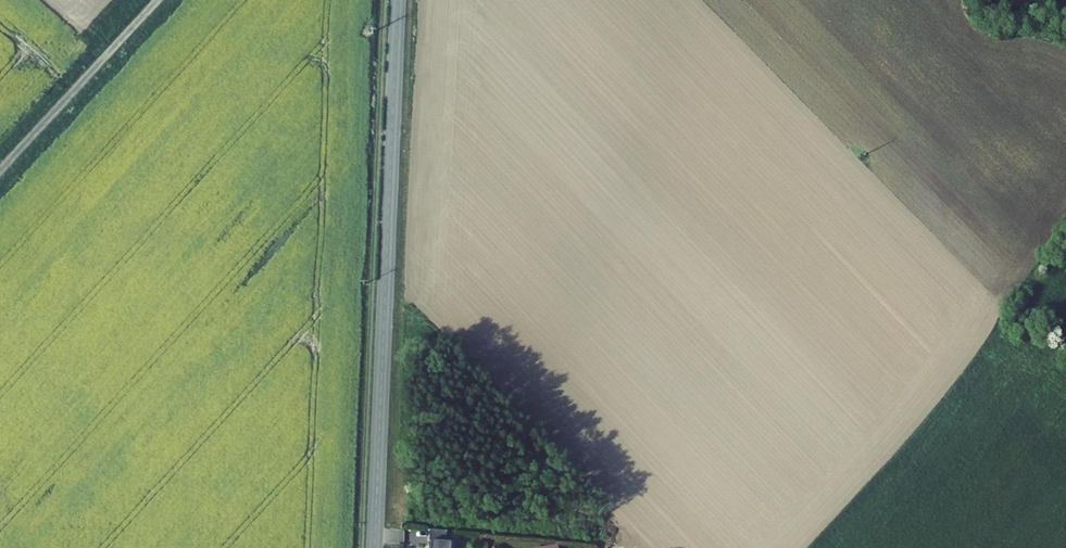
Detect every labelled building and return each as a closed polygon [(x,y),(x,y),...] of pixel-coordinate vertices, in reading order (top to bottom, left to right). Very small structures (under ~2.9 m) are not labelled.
[(414,524),(413,535),(415,535),(414,545),(411,545),(410,547),(434,547),(435,537),(429,536),(431,525),(414,524)]
